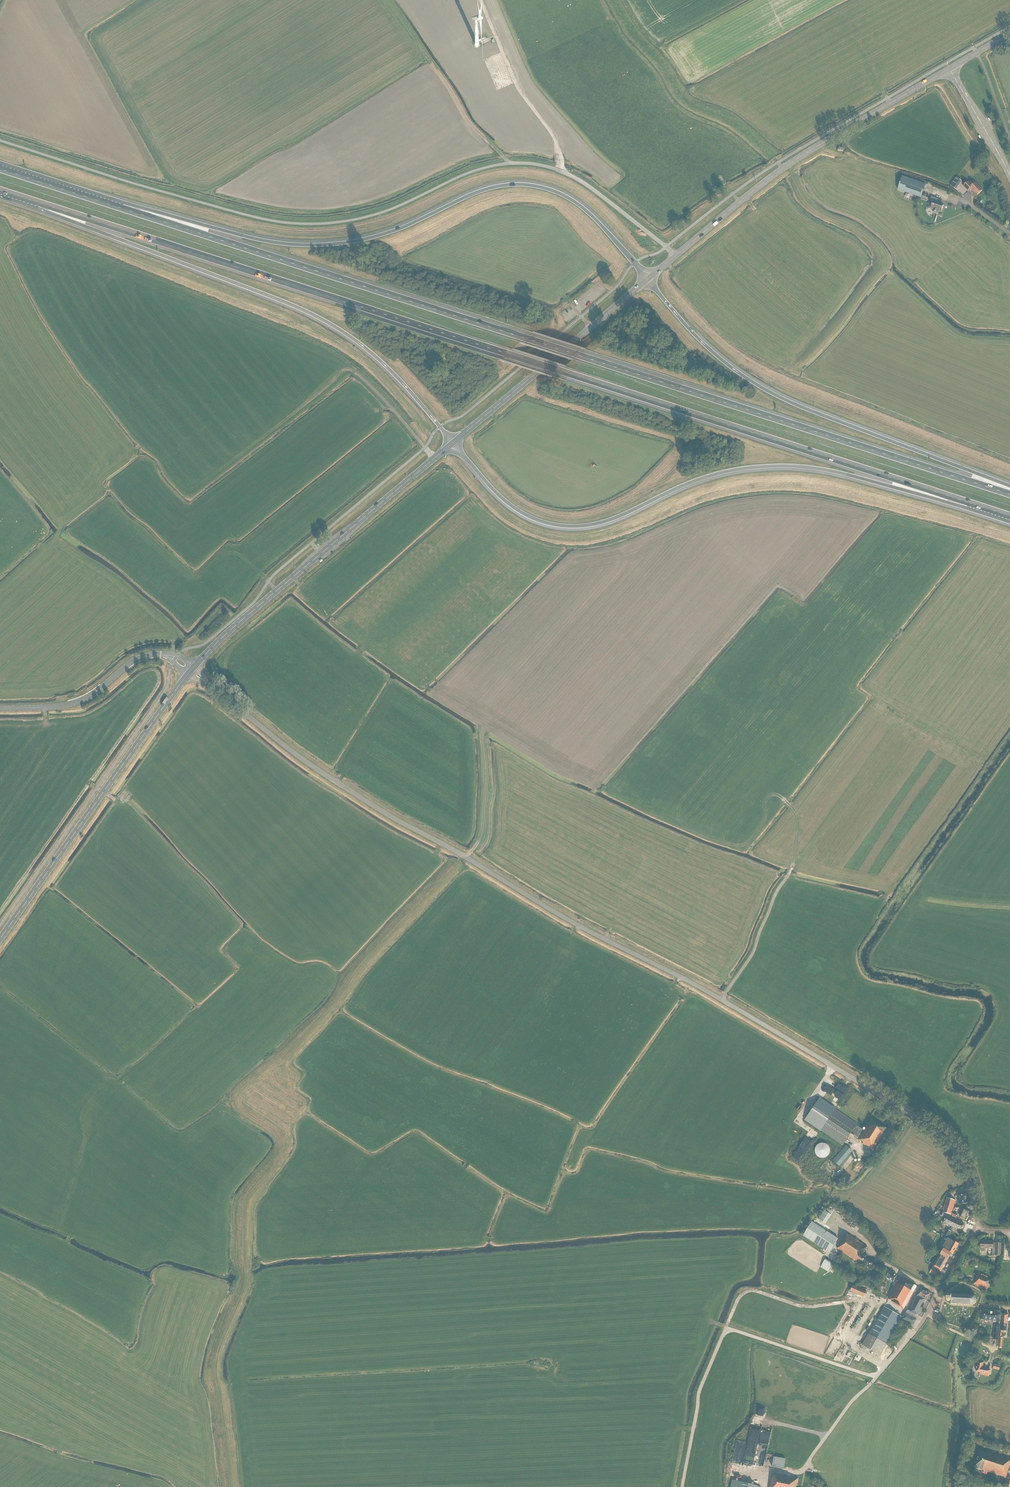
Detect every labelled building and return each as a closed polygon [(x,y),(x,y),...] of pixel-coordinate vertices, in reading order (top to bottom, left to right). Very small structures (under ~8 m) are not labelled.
[(902,177),(898,190),(921,198),(926,185),(902,177)] [(955,189),(961,181),(956,177),(950,186),(955,189)] [(971,189),(977,195),(982,190),(975,183),(972,186),(968,182),(963,187),(968,192),(971,189)] [(933,202),(931,209),(934,209),(933,212),(938,214),(939,211),(941,212),(944,205),(941,204),(942,201),(931,197),(930,201),(933,202)] [(862,1143),(873,1150),(887,1129),(872,1119),(864,1131),(856,1126),(857,1124),(819,1099),(805,1120),(843,1145),(851,1134),(859,1139),(858,1139),(863,1142),(862,1143)] [(823,1143),(821,1143),(819,1144),(818,1144),(817,1145),(816,1146),(816,1147),(815,1149),(815,1150),(815,1152),(815,1153),(816,1155),(817,1156),(818,1157),(819,1158),(821,1159),(822,1159),(824,1158),(826,1158),(827,1157),(828,1156),(829,1154),(830,1152),(830,1151),(830,1149),(829,1147),(828,1146),(827,1145),(826,1144),(824,1144),(823,1143)] [(832,1161),(839,1167),(852,1151),(846,1146),(832,1161)] [(828,1179),(838,1167),(828,1159),(818,1170),(828,1179)] [(959,1205),(968,1203),(966,1193),(958,1195),(959,1200),(959,1205)] [(939,1208),(938,1211),(943,1212),(951,1215),(955,1201),(947,1198),(944,1210),(939,1208)] [(958,1215),(961,1216),(960,1218),(966,1221),(968,1218),(967,1217),(969,1212),(964,1209),(963,1212),(960,1211),(958,1215)] [(825,1211),(819,1220),(826,1224),(831,1215),(825,1211)] [(957,1229),(956,1230),(960,1232),(961,1231),(964,1225),(946,1216),(943,1223),(957,1229)] [(825,1232),(827,1230),(813,1221),(803,1235),(829,1252),(835,1242),(831,1239),(832,1237),(825,1232)] [(863,1253),(867,1247),(847,1233),(837,1248),(854,1260),(855,1259),(861,1264),(862,1263),(869,1267),(872,1262),(865,1257),(866,1256),(863,1253)] [(953,1254),(959,1244),(954,1241),(953,1242),(948,1239),(941,1249),(943,1250),(941,1255),(940,1255),(933,1267),(941,1272),(952,1253),(953,1254)] [(1001,1256),(1001,1246),(1001,1243),(993,1243),(993,1242),(981,1241),(981,1248),(981,1251),(982,1251),(984,1251),(985,1251),(985,1248),(993,1249),(992,1255),(1001,1256)] [(833,1264),(826,1259),(821,1268),(828,1272),(833,1264)] [(889,1299),(893,1301),(892,1303),(904,1309),(917,1286),(901,1277),(900,1279),(896,1277),(897,1276),(890,1272),(886,1278),(887,1278),(888,1279),(889,1280),(890,1280),(894,1282),(894,1281),(898,1283),(889,1299)] [(975,1280),(976,1280),(975,1284),(987,1290),(992,1279),(979,1273),(975,1280)] [(866,1291),(853,1286),(851,1291),(864,1297),(866,1291)] [(917,1297),(924,1301),(923,1301),(924,1301),(926,1303),(930,1293),(921,1289),(917,1297)] [(975,1302),(975,1301),(976,1301),(976,1300),(976,1299),(975,1299),(975,1298),(975,1297),(974,1296),(973,1296),(972,1295),(971,1295),(951,1294),(951,1296),(947,1296),(947,1301),(951,1301),(951,1304),(971,1305),(972,1305),(972,1304),(973,1304),(974,1304),(974,1303),(975,1303),(975,1302)] [(917,1315),(924,1301),(923,1301),(924,1301),(917,1297),(916,1296),(908,1311),(907,1310),(905,1314),(903,1319),(914,1325),(916,1320),(914,1319),(916,1315),(917,1315)] [(884,1307),(862,1345),(880,1355),(902,1317),(884,1307)] [(1001,1314),(981,1311),(980,1319),(1000,1321),(1001,1314)] [(979,1374),(988,1377),(989,1375),(990,1370),(982,1369),(984,1363),(979,1361),(976,1372),(980,1372),(979,1374)] [(755,1468),(761,1469),(766,1446),(750,1442),(744,1464),(755,1466),(755,1468)] [(1006,1478),(1009,1466),(1009,1464),(1009,1463),(1009,1459),(992,1453),(980,1450),(975,1467),(982,1469),(982,1470),(1006,1478)] [(773,1457),(772,1466),(783,1469),(785,1459),(773,1457)] [(774,1473),(773,1478),(772,1478),(770,1486),(796,1486),(798,1478),(790,1477),(791,1474),(784,1473),(783,1475),(774,1473)]
